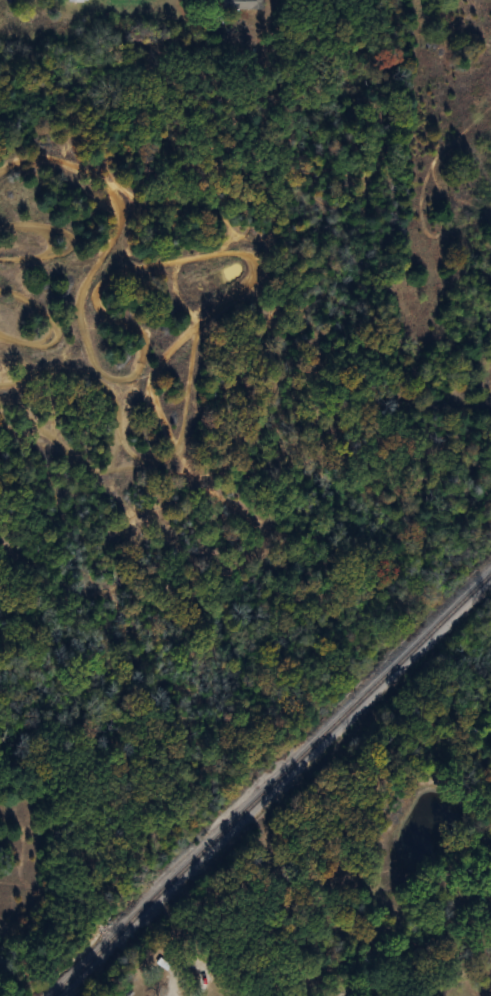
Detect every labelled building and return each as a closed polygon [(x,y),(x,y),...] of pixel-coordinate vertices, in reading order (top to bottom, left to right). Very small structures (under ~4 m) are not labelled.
[(222,10),(263,10),(263,0),(222,0),(222,10)] [(156,962),(164,969),(169,964),(161,956),(156,962)]
